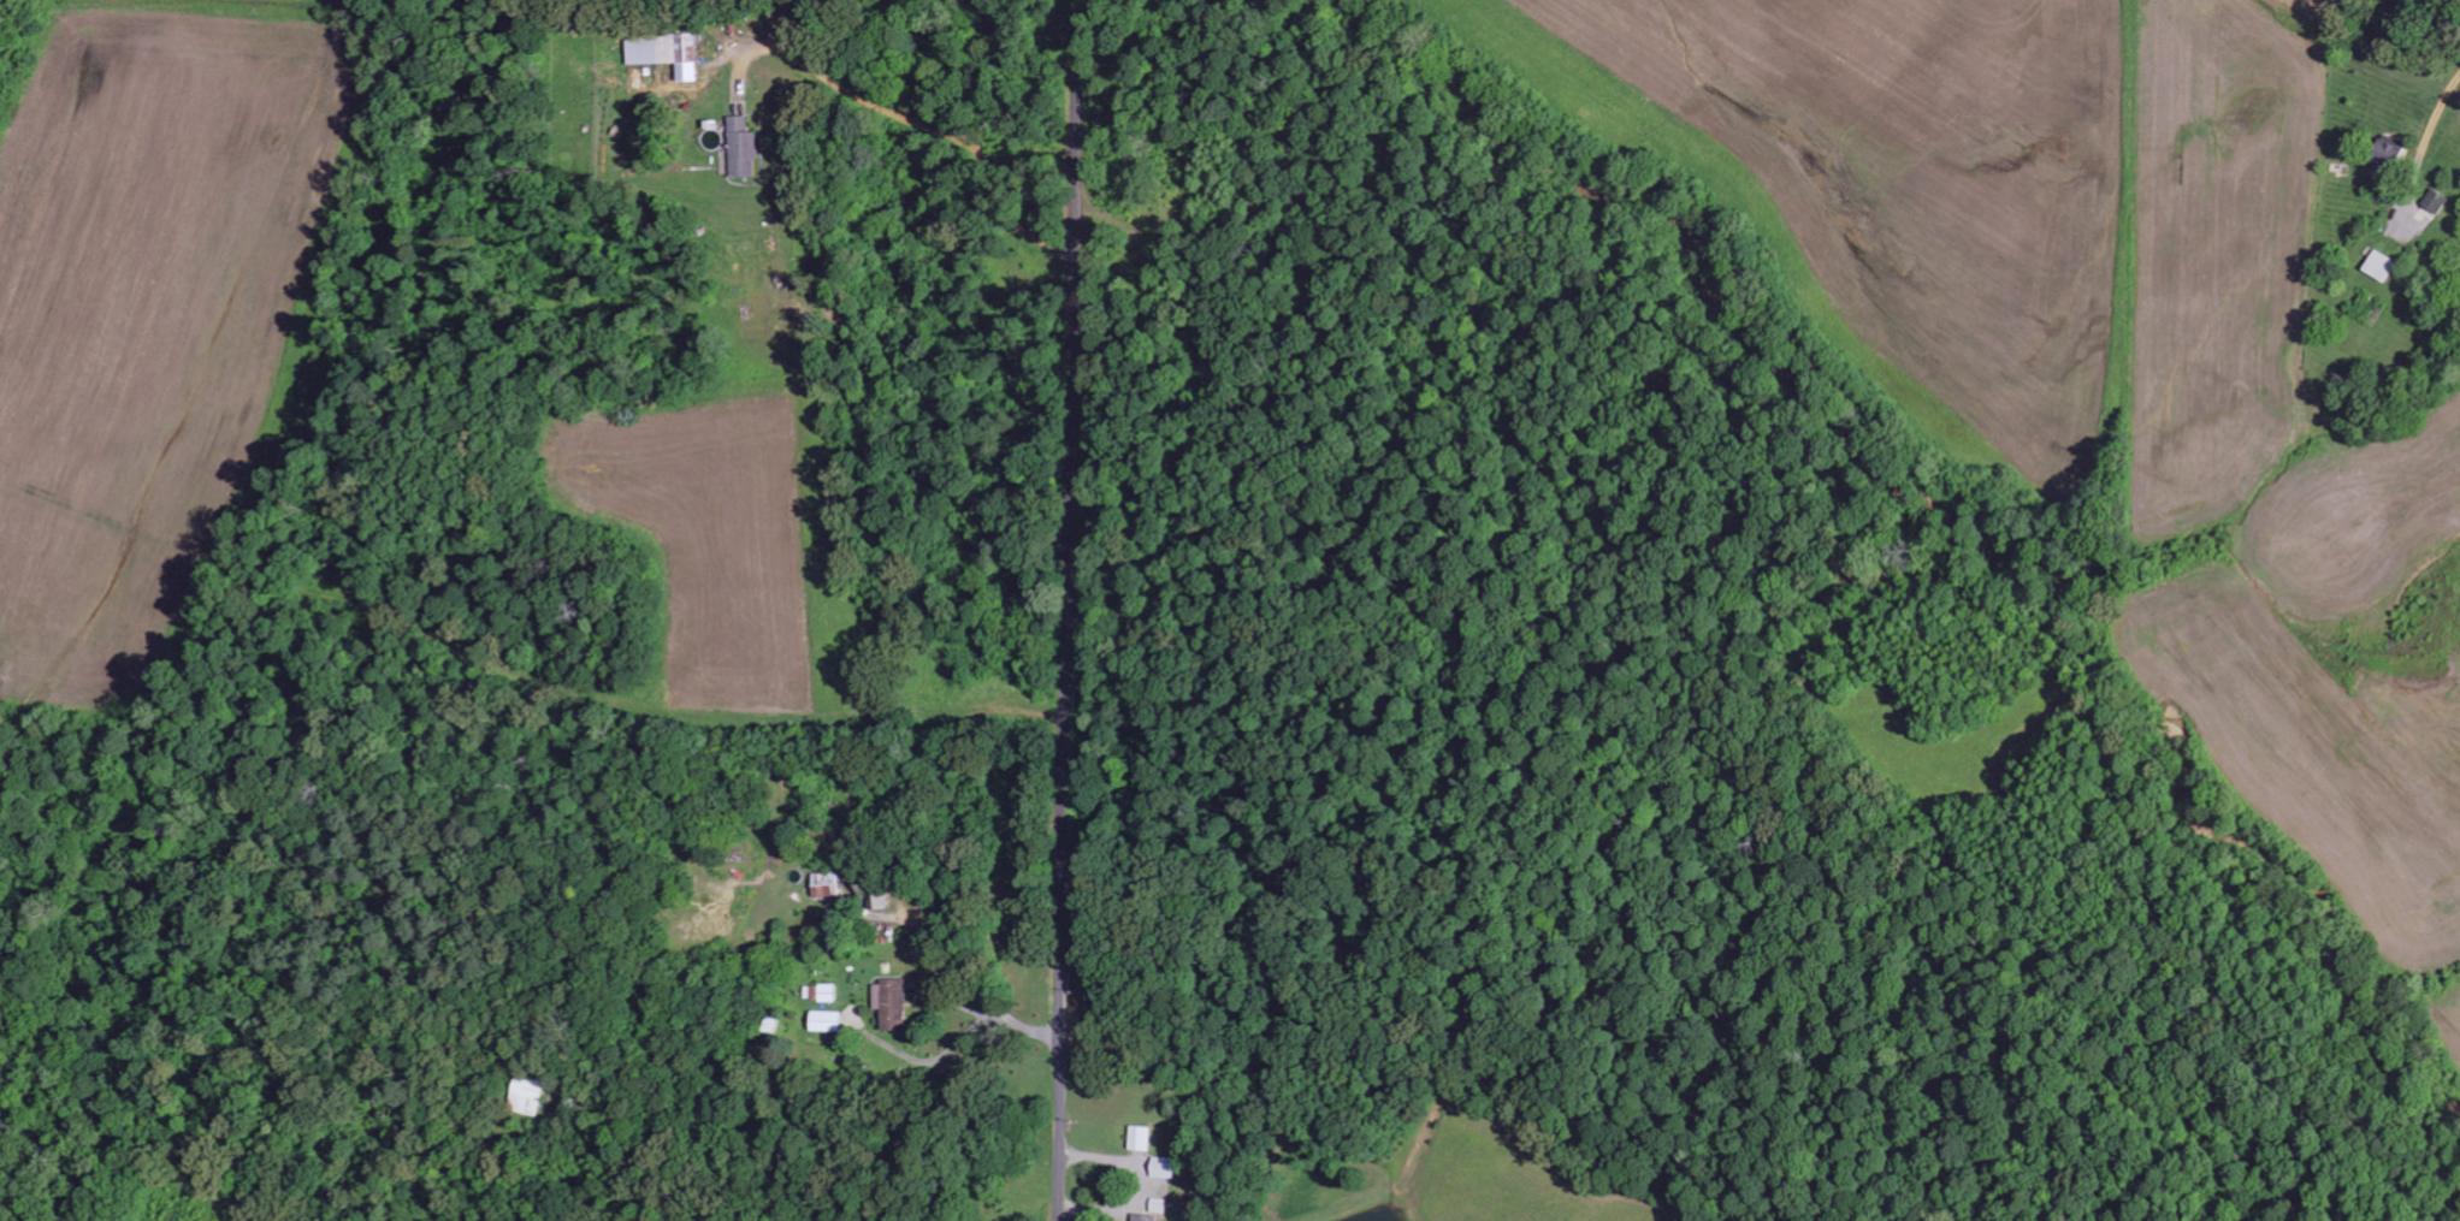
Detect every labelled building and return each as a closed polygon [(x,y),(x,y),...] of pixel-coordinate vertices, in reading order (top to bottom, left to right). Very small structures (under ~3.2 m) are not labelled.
[(626,64),(675,63),(675,81),(695,80),(693,33),(625,36),(626,64)] [(756,176),(755,131),(750,131),(749,115),(729,116),(730,176),(756,176)] [(2404,141),(2377,133),(2369,161),(2397,169),(2404,141)] [(2450,198),(2434,187),(2422,204),(2439,215),(2450,198)] [(2385,283),(2398,262),(2375,248),(2362,269),(2385,283)] [(812,874),(815,901),(844,898),(841,871),(812,874)] [(880,1009),(879,1030),(903,1030),(904,981),(873,980),(872,1009),(880,1009)] [(810,1031),(840,1031),(841,1011),(811,1011),(810,1031)] [(1155,1127),(1131,1126),(1130,1150),(1154,1151),(1155,1127)] [(1179,1178),(1180,1159),(1155,1157),(1154,1177),(1179,1178)]
